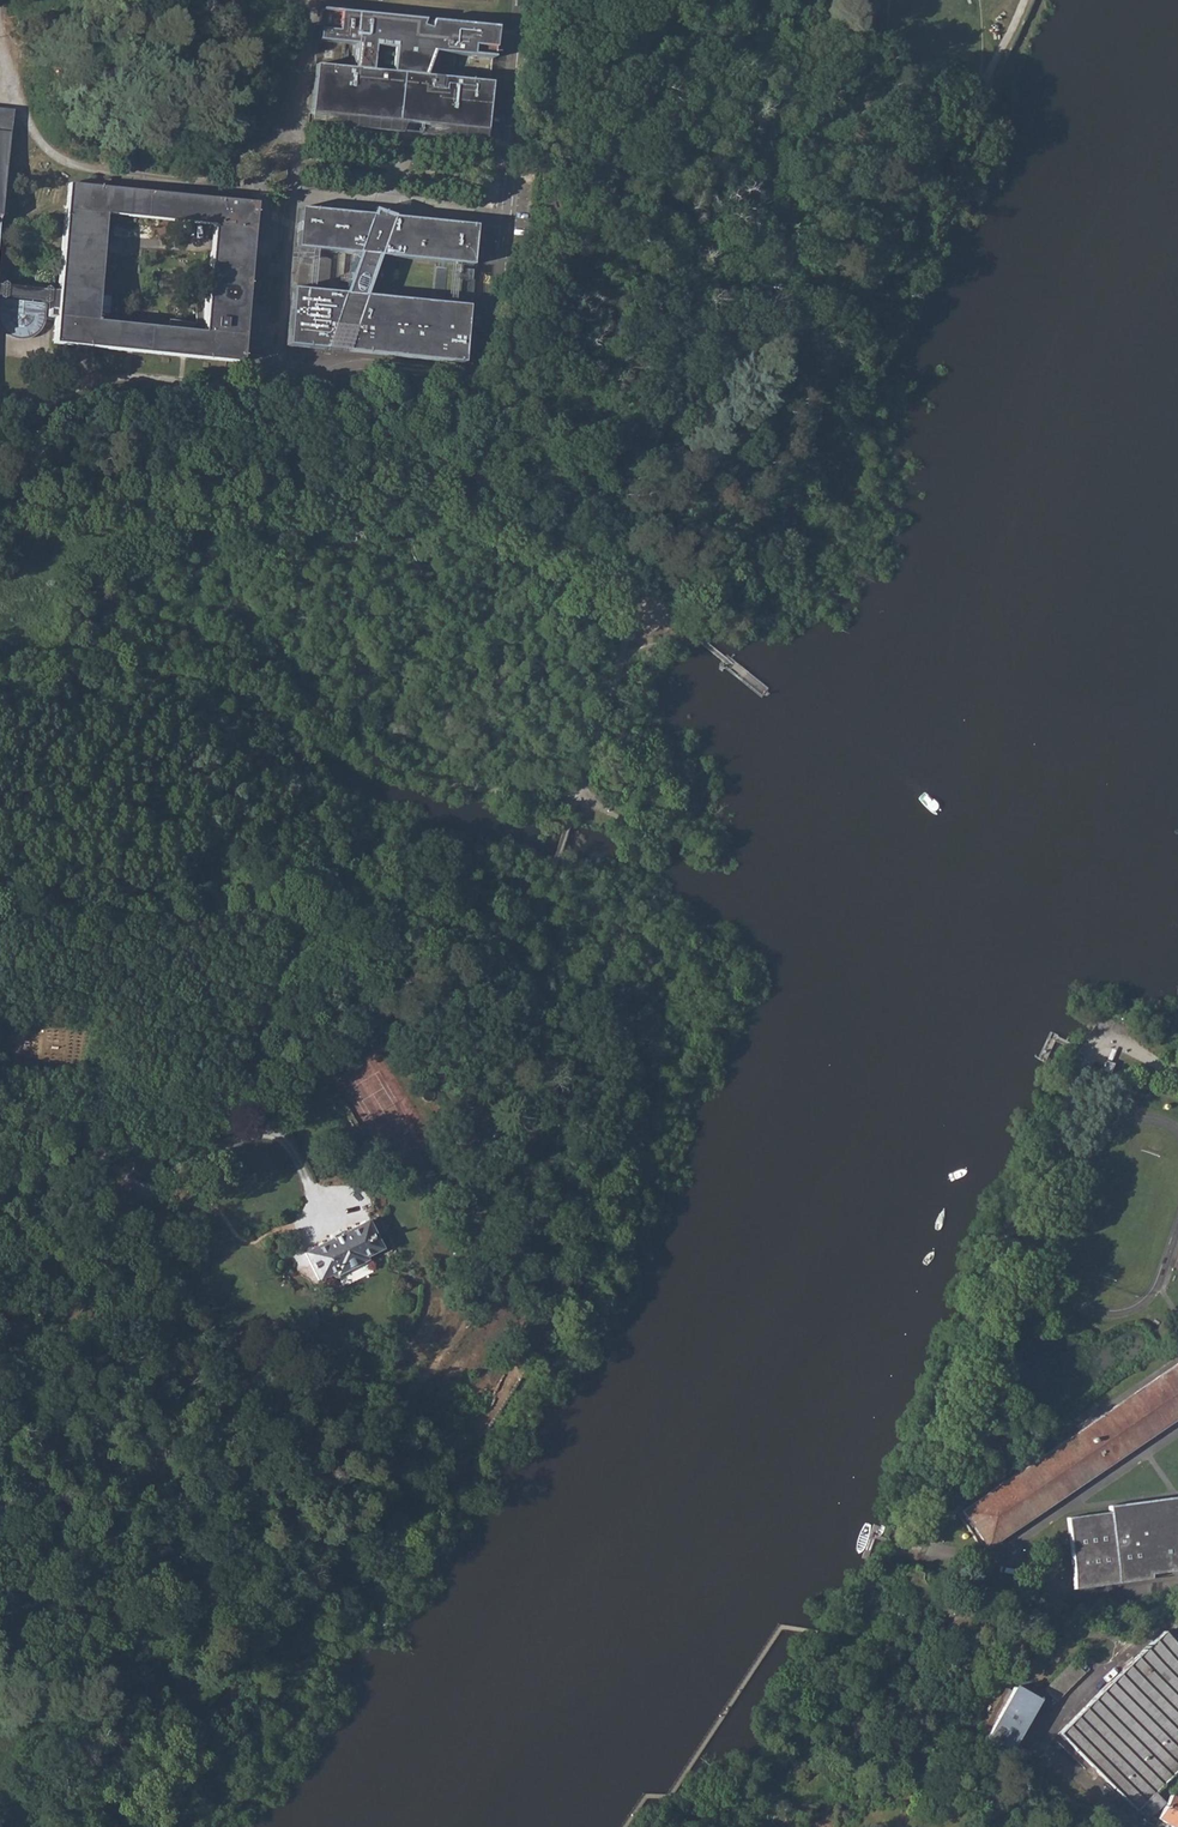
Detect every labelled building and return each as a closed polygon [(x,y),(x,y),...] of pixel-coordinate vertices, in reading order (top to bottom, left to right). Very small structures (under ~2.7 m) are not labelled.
[(321,9),(317,42),(365,46),(363,72),(315,66),(310,114),(403,124),(408,124),(409,127),(410,128),(412,129),(414,128),(416,127),(417,125),(424,126),(484,132),(485,131),(489,84),(430,78),(441,55),(492,60),(495,27),(321,9)] [(403,124),(310,114),(309,124),(483,142),(484,132),(424,126),(417,125),(416,127),(414,128),(412,129),(410,128),(409,127),(408,124),(403,124)] [(12,119),(0,117),(0,200),(12,119)] [(254,202),(68,183),(57,290),(0,284),(0,298),(1,298),(0,307),(0,321),(0,322),(2,326),(4,329),(7,331),(11,334),(13,335),(16,336),(19,336),(23,336),(26,336),(28,335),(30,334),(33,332),(34,331),(36,330),(38,327),(39,326),(40,324),(41,321),(42,319),(43,311),(46,311),(47,303),(56,304),(52,343),(91,347),(239,363),(254,202)] [(331,326),(352,328),(344,352),(460,364),(466,306),(364,295),(379,256),(471,265),(475,225),(393,217),(389,215),(373,209),(371,215),(300,207),(296,247),(357,254),(350,274),(347,274),(347,277),(346,281),(347,281),(343,293),(292,288),(286,345),(323,349),(331,326)] [(645,230),(643,232),(642,234),(642,237),(643,240),(645,242),(648,243),(650,244),(653,243),(656,242),(658,240),(659,238),(659,235),(658,232),(657,230),(655,228),(652,227),(649,227),(647,228),(645,230)] [(130,1176),(158,1182),(159,1177),(131,1171),(130,1176)] [(368,1221),(305,1253),(319,1281),(336,1273),(337,1275),(367,1259),(366,1257),(383,1248),(382,1246),(368,1221)] [(962,1510),(987,1547),(1177,1417),(1177,1363),(962,1510)] [(1067,1517),(1076,1589),(1152,1579),(1152,1574),(1177,1571),(1177,1497),(1109,1506),(1110,1512),(1067,1517)] [(1152,1812),(1164,1800),(1155,1791),(1177,1768),(1177,1648),(1161,1630),(1059,1731),(1136,1810),(1143,1803),(1152,1812)] [(1058,1699),(1086,1672),(1074,1659),(1046,1687),(1058,1699)] [(979,1747),(1001,1760),(1007,1749),(1037,1699),(1014,1686),(979,1747)] [(1175,1826),(1177,1826),(1177,1798),(1170,1794),(1169,1796),(1157,1817),(1175,1826)]
